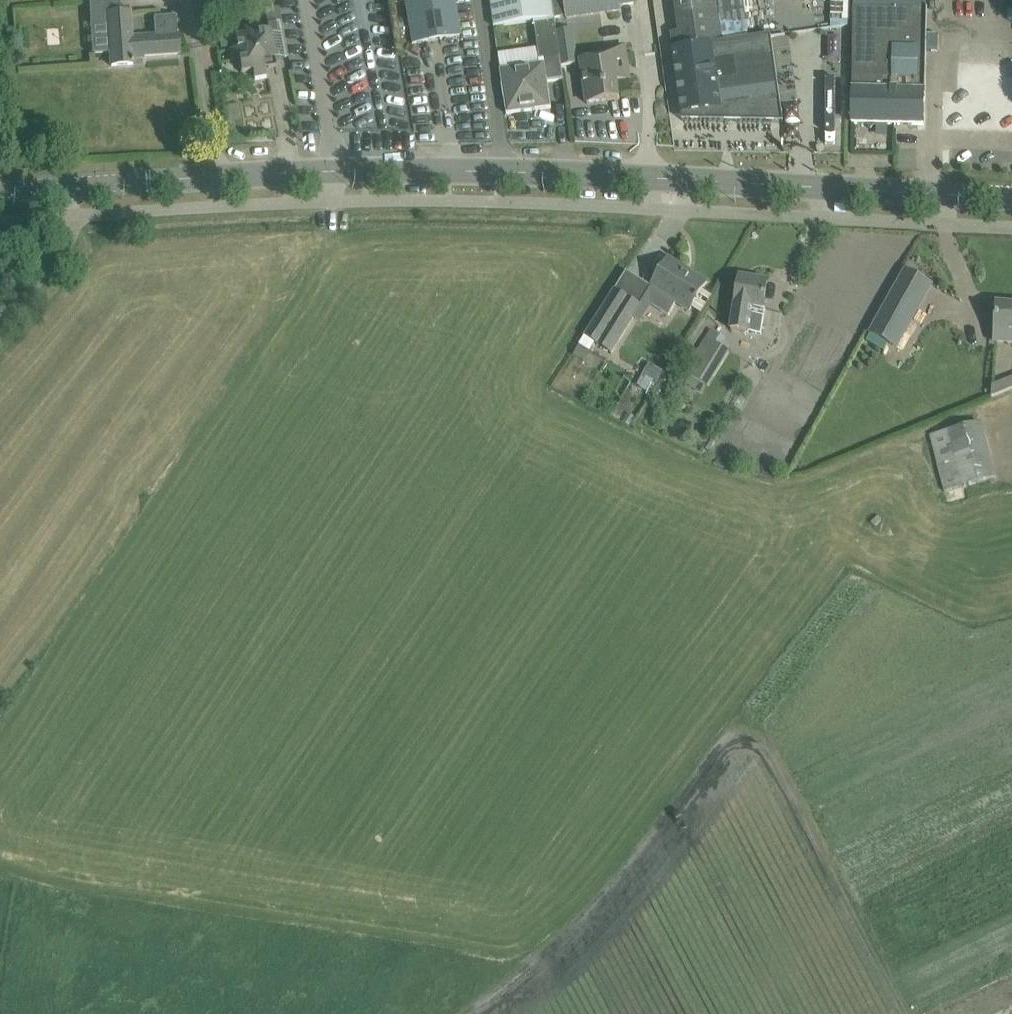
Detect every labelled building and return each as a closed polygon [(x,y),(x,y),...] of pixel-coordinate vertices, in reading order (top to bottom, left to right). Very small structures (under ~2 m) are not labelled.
[(412,44),(460,37),(454,0),(405,0),(412,44)] [(494,26),(554,17),(554,18),(555,18),(552,0),(490,0),(494,26)] [(555,18),(567,16),(567,18),(621,10),(620,6),(638,3),(637,0),(552,0),(555,18)] [(679,94),(682,114),(683,121),(734,122),(784,123),(771,35),(770,35),(746,39),(724,42),(723,37),(747,33),(743,0),(674,0),(676,16),(680,43),(672,44),(679,94)] [(850,0),(831,0),(830,23),(849,23),(850,0)] [(852,124),(924,125),(927,8),(923,8),(924,0),(880,0),(880,7),(854,7),(852,124)] [(93,18),(93,29),(92,30),(93,54),(111,53),(112,67),(133,65),(133,57),(179,54),(178,35),(131,38),(130,14),(108,15),(108,14),(93,14),(94,17),(93,18)] [(554,19),(535,22),(540,59),(560,57),(554,19)] [(246,36),(235,38),(237,49),(239,62),(241,73),(253,71),(254,78),(267,76),(265,69),(277,67),(276,64),(275,55),(288,53),(282,21),(276,22),(269,23),(270,31),(259,33),(257,26),(245,28),(246,36)] [(581,61),(588,104),(620,100),(617,81),(630,79),(625,47),(596,51),(597,58),(581,61)] [(577,54),(560,56),(561,66),(578,63),(577,54)] [(550,90),(548,76),(547,77),(545,61),(500,68),(502,83),(504,97),(507,114),(522,112),(536,110),(552,108),(549,90),(550,90)] [(707,282),(669,258),(644,299),(668,314),(676,302),(689,311),(707,282)] [(934,285),(927,281),(905,270),(869,334),(898,350),(934,285)] [(768,282),(740,277),(731,330),(762,335),(766,309),(763,309),(768,282)] [(586,337),(610,353),(640,307),(616,291),(586,337)] [(998,304),(995,343),(1011,344),(1011,305),(998,304)] [(730,352),(724,348),(728,341),(713,331),(682,382),(700,393),(705,384),(708,386),(730,352)] [(581,344),(574,356),(586,363),(593,351),(587,348),(581,344)] [(641,379),(637,386),(651,394),(655,386),(664,370),(650,363),(641,379)] [(993,385),(992,397),(1011,388),(1011,377),(993,385)] [(944,492),(997,478),(982,421),(929,435),(944,492)]
